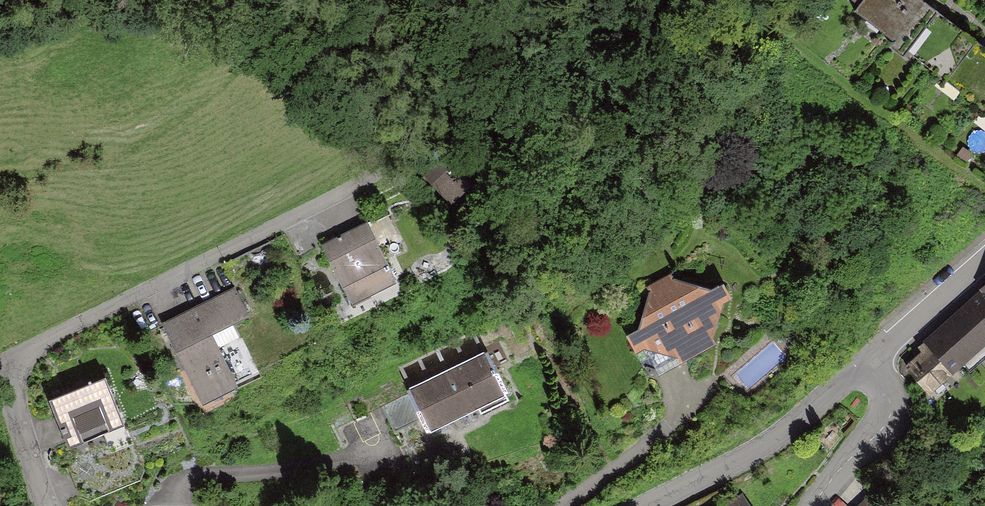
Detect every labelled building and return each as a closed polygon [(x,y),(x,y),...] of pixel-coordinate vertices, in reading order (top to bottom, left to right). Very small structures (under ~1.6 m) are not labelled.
[(852,14),(984,122),(984,56),(916,0),(863,0),(852,14)] [(494,171),(461,140),(422,182),(455,212),(494,171)] [(368,218),(321,241),(351,302),(398,280),(368,218)] [(669,276),(646,287),(638,326),(624,334),(634,352),(645,347),(657,351),(682,360),(711,344),(718,309),(728,296),(721,282),(707,288),(669,276)] [(235,284),(163,320),(203,400),(239,382),(212,330),(249,312),(235,284)] [(923,337),(926,341),(918,348),(925,355),(907,370),(927,392),(951,371),(984,341),(984,284),(923,337)] [(485,351),(407,391),(428,431),(505,391),(485,351)] [(105,371),(50,392),(69,442),(124,421),(105,371)] [(741,492),(720,505),(750,505),(741,492)]
